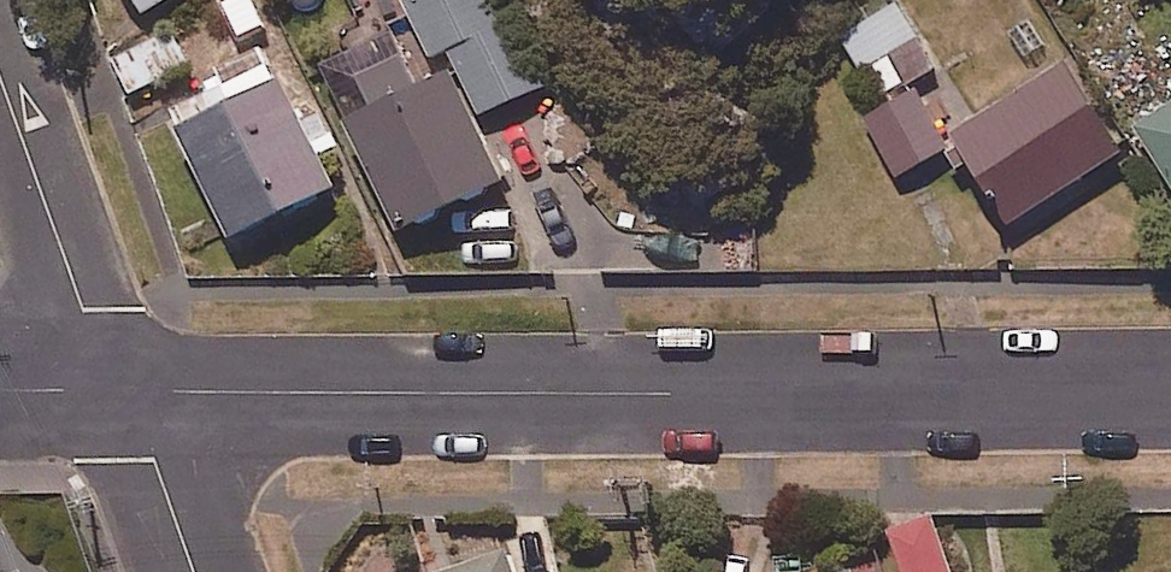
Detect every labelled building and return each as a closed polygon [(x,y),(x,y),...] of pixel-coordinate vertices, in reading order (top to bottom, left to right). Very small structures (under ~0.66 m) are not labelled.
[(148,22),(181,0),(134,0),(148,22)] [(260,0),(218,0),(245,52),(278,35),(260,0)] [(432,54),(444,47),(481,108),(536,76),(491,0),(400,0),(432,54)] [(902,75),(884,43),(920,24),(907,0),(862,0),(824,21),(848,63),(861,56),(879,88),(902,75)] [(192,72),(173,31),(112,58),(131,99),(192,72)] [(421,93),(393,37),(322,72),(405,239),(509,187),(454,77),(421,93)] [(221,77),(226,86),(236,104),(180,134),(240,248),(342,195),(324,161),(340,152),(323,119),(307,128),(267,53),(221,77)] [(957,134),(1003,210),(1018,201),(1031,222),(1129,161),(1070,65),(957,134)] [(950,149),(914,83),(862,112),(897,177),(950,149)] [(1142,136),(1170,182),(1170,118),(1142,136)] [(938,522),(893,537),(905,571),(954,571),(938,522)] [(511,557),(469,571),(516,571),(511,557)]
